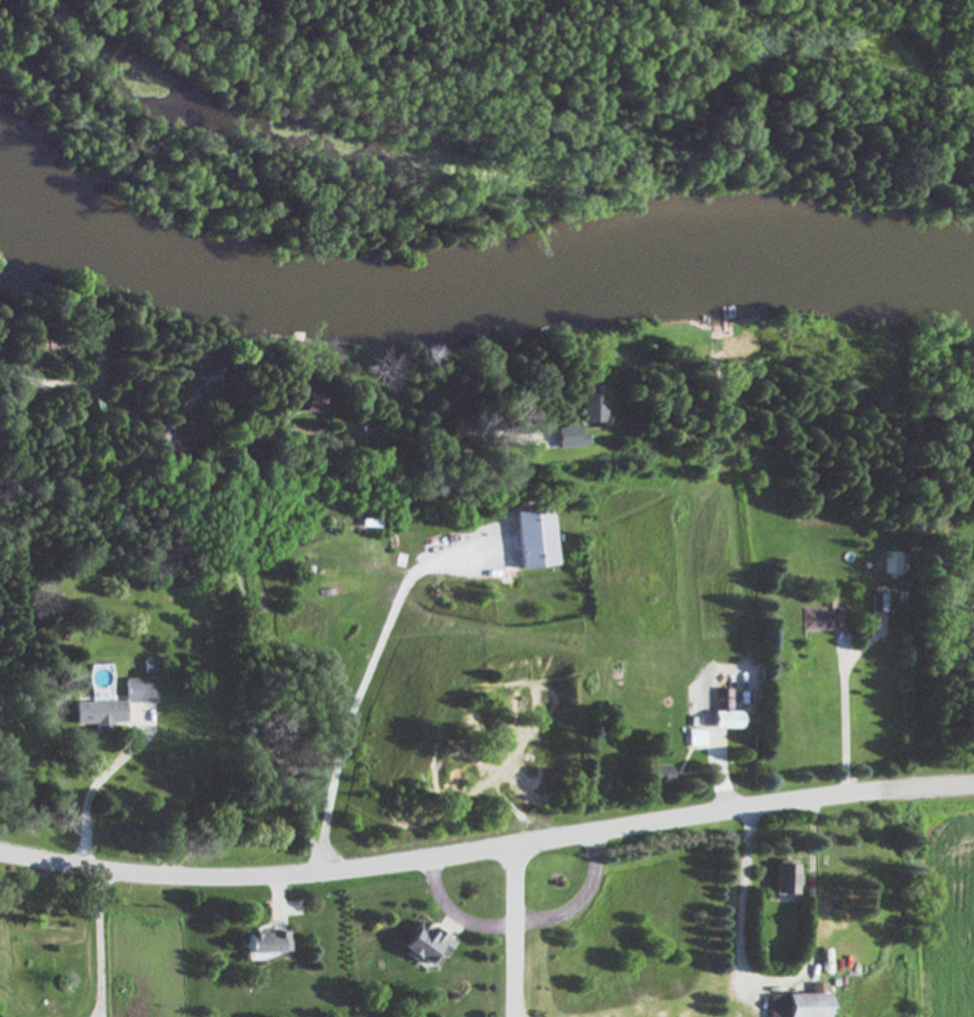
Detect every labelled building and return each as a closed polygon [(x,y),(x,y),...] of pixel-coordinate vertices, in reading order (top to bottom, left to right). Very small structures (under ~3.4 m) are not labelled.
[(330,414),(330,396),(320,396),(320,388),(304,387),(303,413),(330,414)] [(604,387),(581,387),(582,423),(605,422),(604,387)] [(557,450),(587,447),(586,434),(576,435),(575,425),(555,428),(557,450)] [(512,512),(521,571),(557,566),(549,507),(512,512)] [(883,574),(903,574),(904,553),(883,552),(883,574)] [(799,609),(799,632),(843,632),(842,608),(833,608),(833,595),(820,595),(821,609),(799,609)] [(875,612),(886,613),(887,595),(875,595),(875,612)] [(124,679),(125,704),(155,703),(154,678),(124,679)] [(740,712),(731,712),(731,690),(714,689),(713,729),(739,730),(740,712)] [(110,731),(110,723),(124,723),(123,701),(72,703),(72,725),(93,724),(93,731),(110,731)] [(704,730),(687,731),(687,748),(704,748),(704,730)] [(668,783),(667,765),(648,766),(649,784),(668,783)] [(774,894),(796,895),(797,866),(775,865),(774,894)] [(444,958),(454,944),(420,921),(401,949),(426,966),(435,952),(444,958)] [(287,932),(265,933),(243,934),(244,954),(288,952),(287,932)] [(825,984),(810,985),(810,994),(767,996),(768,1016),(826,1016),(825,984)]
